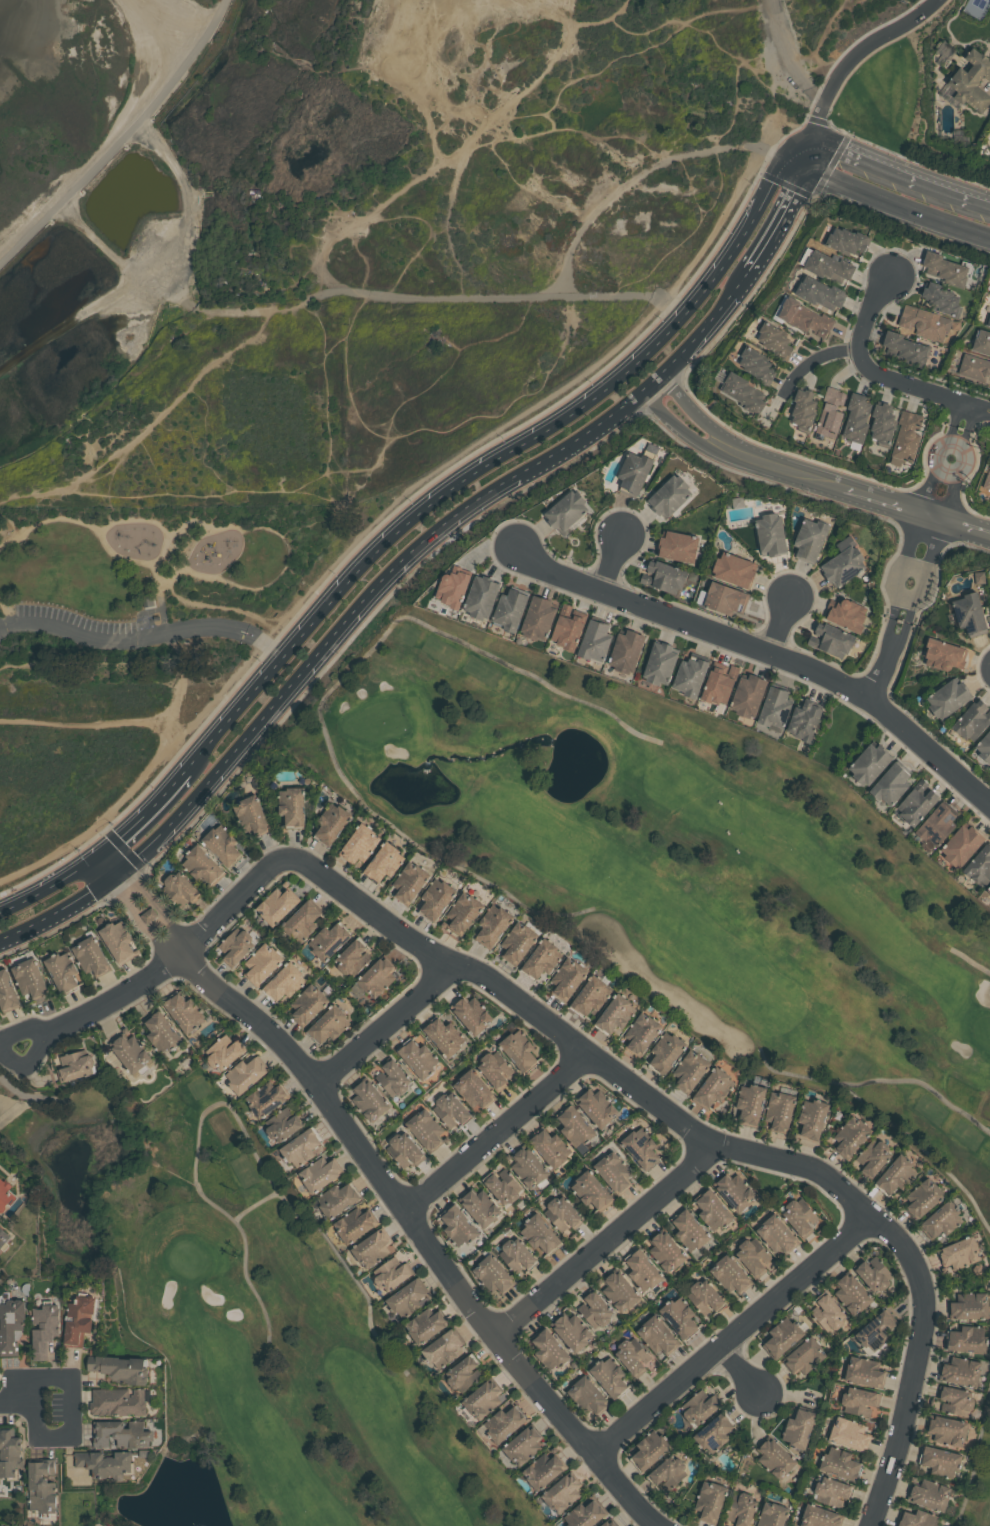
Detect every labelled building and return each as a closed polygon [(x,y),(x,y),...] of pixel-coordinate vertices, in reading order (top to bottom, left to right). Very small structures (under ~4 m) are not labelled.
[(971,49),(989,65),(989,82),(983,77),(978,82),(980,83),(976,88),(989,98),(989,103),(980,116),(976,113),(963,103),(961,106),(952,98),(956,92),(953,90),(946,85),(958,69),(965,74),(971,66),(964,60),(964,59),(971,49)] [(822,243),(827,231),(833,234),(836,227),(842,230),(843,228),(856,233),(857,230),(869,236),(866,242),(868,244),(864,252),(857,248),(854,254),(850,252),(849,255),(822,243)] [(815,249),(840,261),(841,258),(857,266),(850,281),(834,273),(832,278),(824,274),(823,277),(804,267),(809,256),(811,257),(815,249)] [(928,251),(943,255),(942,258),(961,264),(962,260),(971,262),(973,267),(970,278),(967,277),(964,288),(946,283),(947,278),(927,272),(929,265),(924,264),(928,251)] [(807,274),(831,287),(833,283),(846,291),(843,296),(847,298),(841,308),(836,305),(833,310),(815,301),(814,303),(795,293),(801,281),(803,282),(807,274)] [(930,280),(942,284),(941,288),(955,292),(954,294),(960,296),(958,304),(960,305),(960,306),(962,306),(959,317),(929,308),(930,305),(928,304),(930,298),(921,296),(924,286),(928,287),(930,280)] [(778,316),(784,305),(783,305),(787,297),(788,298),(790,295),(804,303),(804,305),(821,315),(823,312),(836,319),(825,338),(813,332),(814,330),(810,327),(807,332),(778,316)] [(953,319),(949,332),(946,331),(942,342),(915,333),(917,328),(915,325),(913,324),(911,329),(898,324),(905,304),(953,319)] [(766,320),(783,330),(782,333),(792,338),(789,343),(795,347),(787,361),(776,355),(778,352),(763,344),(765,342),(759,339),(763,331),(760,330),(766,320)] [(980,328),(989,331),(989,354),(972,348),(976,336),(978,337),(980,328)] [(887,329),(904,334),(903,338),(931,347),(925,364),(886,352),(888,346),(883,344),(887,329)] [(747,345),(766,356),(764,358),(772,363),(771,366),(775,368),(773,370),(777,372),(769,385),(766,383),(766,385),(754,378),(755,376),(743,369),(744,366),(739,363),(743,355),(742,355),(747,345)] [(965,352),(989,360),(989,374),(986,376),(985,381),(958,373),(965,352)] [(767,402),(759,416),(743,407),(745,404),(720,389),(731,370),(750,381),(747,384),(754,388),(751,393),(767,402)] [(847,393),(843,404),(839,403),(837,411),(844,413),(838,432),(825,428),(823,434),(814,432),(828,385),(839,389),(838,391),(847,393)] [(815,391),(812,399),(817,401),(813,412),(816,413),(808,433),(798,429),(800,424),(792,421),(794,415),(792,414),(797,401),(794,399),(798,388),(804,390),(805,388),(815,391)] [(853,392),(867,396),(865,402),(872,404),(866,422),(870,423),(863,444),(850,440),(851,438),(842,436),(851,408),(848,407),(853,392)] [(893,404),(890,413),(896,415),(892,425),(895,426),(889,445),(877,441),(878,439),(871,436),(873,430),(871,429),(875,416),(872,414),(876,402),(882,404),(884,401),(893,404)] [(898,422),(902,409),(924,416),(920,429),(917,428),(915,433),(921,434),(913,462),(905,460),(904,462),(901,462),(900,466),(890,462),(892,456),(890,456),(901,423),(898,422)] [(641,456),(643,453),(655,459),(639,494),(619,485),(623,479),(617,476),(629,450),(641,456)] [(677,476),(679,474),(690,484),(687,487),(692,492),(667,516),(664,513),(663,515),(648,499),(674,473),(677,476)] [(545,513),(572,489),(575,492),(577,490),(587,501),(584,503),(589,509),(569,526),(572,529),(565,535),(545,513)] [(777,512),(777,515),(782,515),(788,552),(781,553),(781,555),(769,557),(768,554),(762,556),(756,520),(764,518),(763,515),(777,512)] [(818,519),(831,524),(816,562),(796,554),(799,547),(794,545),(805,518),(817,523),(818,519)] [(666,530),(700,536),(695,563),(659,556),(662,542),(660,541),(661,536),(665,537),(666,530)] [(857,546),(865,559),(862,560),(866,566),(836,587),(832,581),(831,582),(819,566),(852,544),(854,548),(857,546)] [(723,550),(757,563),(754,570),(757,571),(753,582),(751,581),(749,588),(714,576),(716,570),(713,569),(717,557),(721,558),(723,550)] [(658,560),(690,572),(686,583),(685,582),(682,589),(679,588),(677,594),(640,580),(643,572),(646,573),(650,560),(657,562),(658,560)] [(435,596),(443,575),(445,573),(447,573),(449,573),(451,574),(453,566),(460,569),(459,570),(471,574),(459,609),(451,606),(451,603),(442,600),(442,599),(435,596)] [(464,609),(476,574),(482,576),(483,574),(493,577),(492,580),(500,583),(488,618),(485,617),(484,619),(472,615),(473,613),(464,609)] [(713,580),(749,593),(745,604),(740,602),(737,611),(734,610),(732,615),(704,605),(713,580)] [(490,621),(501,592),(508,594),(510,587),(531,595),(516,633),(503,628),(504,626),(490,621)] [(964,594),(977,590),(988,628),(987,629),(988,631),(969,637),(966,626),(960,628),(952,600),(965,597),(964,594)] [(521,630),(534,595),(547,599),(547,598),(552,600),(550,606),(557,609),(546,640),(539,637),(538,640),(524,634),(525,632),(521,630)] [(852,600),(870,608),(862,624),(864,625),(860,633),(826,618),(827,617),(824,615),(828,607),(827,606),(831,598),(841,602),(842,600),(844,599),(845,598),(847,598),(849,599),(850,600),(851,601),(851,602),(852,600)] [(551,638),(564,602),(573,606),(571,613),(584,617),(582,622),(585,623),(574,652),(563,648),(563,646),(556,644),(557,641),(551,638)] [(577,655),(591,616),(611,624),(608,632),(613,634),(603,661),(591,656),(590,659),(577,655)] [(826,622),(857,636),(849,655),(847,654),(844,660),(807,643),(811,635),(820,639),(821,636),(815,634),(816,631),(815,631),(817,626),(823,629),(826,622)] [(608,663),(619,632),(626,634),(627,628),(634,630),(633,631),(646,635),(634,672),(630,671),(629,674),(615,669),(616,666),(608,663)] [(929,636),(969,648),(963,669),(953,665),(952,668),(950,669),(948,670),(945,670),(943,668),(942,669),(925,664),(926,658),(925,658),(928,646),(927,646),(929,636)] [(643,676),(655,641),(662,643),(662,641),(674,645),(672,650),(679,653),(668,684),(661,682),(660,685),(646,680),(647,677),(643,676)] [(672,686),(682,658),(688,660),(689,658),(698,661),(699,658),(709,662),(696,698),(684,694),(685,691),(672,686)] [(701,698),(711,669),(714,670),(715,666),(724,669),(723,674),(727,675),(731,664),(740,667),(727,703),(720,701),(719,704),(712,701),(712,702),(701,698)] [(730,707),(741,676),(748,678),(750,673),(756,675),(756,676),(768,680),(755,717),(751,715),(750,718),(736,713),(737,710),(730,707)] [(963,681),(974,696),(942,718),(939,716),(937,717),(929,705),(931,703),(927,697),(953,678),(957,684),(963,681)] [(758,721),(772,682),(791,689),(788,698),(793,700),(783,728),(771,723),(770,726),(758,721)] [(786,730),(795,705),(802,708),(806,697),(814,700),(813,704),(824,708),(811,743),(802,740),(803,738),(792,734),(793,732),(786,730)] [(986,706),(989,709),(989,722),(974,741),(969,737),(967,739),(951,726),(974,701),(976,703),(980,698),(987,705),(986,706)] [(975,746),(989,729),(989,763),(979,753),(981,751),(975,746)] [(849,767),(870,743),(876,747),(880,743),(885,747),(884,749),(894,757),(869,785),(866,783),(864,785),(852,775),(855,772),(849,767)] [(869,791),(895,760),(912,775),(907,781),(911,783),(891,805),(882,797),(879,800),(869,791)] [(895,807),(922,777),(928,782),(926,784),(940,796),(913,827),(905,820),(906,819),(899,813),(900,812),(895,807)] [(287,786),(304,786),(304,825),(285,825),(285,813),(279,814),(279,790),(287,789),(287,786)] [(256,793),(272,828),(255,836),(252,829),(246,831),(234,805),(240,803),(239,801),(256,793)] [(339,804),(352,814),(350,816),(352,818),(350,821),(348,820),(330,845),(314,834),(321,824),(317,821),(331,801),(338,806),(339,804)] [(914,832),(942,801),(957,815),(953,820),(957,824),(937,847),(936,845),(929,853),(920,844),(924,840),(914,832)] [(362,821),(377,831),(375,833),(382,837),(364,861),(358,857),(354,863),(339,853),(362,821)] [(202,839),(214,827),(216,829),(221,823),(238,840),(233,845),(242,853),(228,867),(202,839)] [(941,849),(963,823),(968,828),(971,824),(979,831),(978,832),(985,839),(959,869),(944,856),(946,854),(941,849)] [(387,840),(400,850),(399,852),(405,857),(391,876),(386,872),(379,882),(364,871),(387,840)] [(987,840),(989,843),(989,879),(986,884),(981,879),(978,883),(971,876),(969,878),(961,871),(987,840)] [(198,843),(226,872),(210,890),(207,887),(211,884),(202,876),(199,880),(182,863),(189,857),(186,854),(198,843)] [(416,862),(432,874),(408,905),(393,894),(398,888),(392,883),(410,860),(415,864),(416,862)] [(180,870),(202,893),(192,903),(188,899),(180,906),(162,887),(166,884),(165,883),(165,879),(170,873),(175,873),(176,874),(180,870)] [(427,900),(422,896),(436,877),(442,882),(444,880),(457,890),(434,921),(426,915),(427,914),(420,909),(427,900)] [(277,886),(283,892),(288,886),(300,898),(273,926),(260,914),(262,913),(256,908),(277,886)] [(471,893),(485,903),(462,935),(448,925),(453,919),(447,914),(464,890),(470,895),(471,893)] [(309,898),(322,913),(314,921),(318,925),(299,944),(281,925),(309,898)] [(501,906),(514,915),(490,948),(475,938),(484,926),(479,922),(493,903),(499,908),(501,906)] [(142,913),(146,922),(157,918),(153,908),(142,913)] [(122,919),(134,939),(129,942),(135,950),(139,948),(141,952),(120,965),(99,930),(113,921),(114,924),(122,919)] [(525,925),(525,924),(540,934),(517,965),(502,955),(507,948),(501,944),(518,920),(525,925)] [(330,930),(339,921),(353,935),(325,962),(313,950),(315,947),(309,942),(326,925),(330,930)] [(218,945),(238,926),(242,931),(243,929),(247,929),(253,936),(253,940),(252,941),(256,946),(232,969),(221,958),(226,954),(218,945)] [(93,934),(112,968),(96,977),(92,970),(87,973),(73,947),(78,944),(77,942),(93,934)] [(357,936),(367,946),(360,953),(362,956),(366,952),(372,957),(353,975),(350,972),(348,974),(345,974),(338,967),(338,963),(334,960),(357,936)] [(559,947),(557,949),(563,954),(549,974),(544,970),(538,979),(522,968),(544,936),(559,947)] [(245,962),(266,941),(272,947),(273,946),(283,957),(277,962),(279,964),(257,986),(244,973),(250,967),(245,962)] [(68,951),(78,971),(73,973),(80,986),(63,996),(44,960),(59,952),(60,955),(68,951)] [(384,953),(396,966),(391,972),(396,977),(375,997),(370,992),(369,993),(356,980),(384,953)] [(35,955),(49,991),(32,998),(29,992),(23,994),(11,966),(18,964),(18,962),(35,955)] [(568,956),(575,961),(576,960),(590,970),(567,1002),(552,991),(557,984),(551,980),(568,956)] [(264,988),(291,961),(302,972),(301,974),(306,979),(290,997),(285,992),(277,1001),(264,988)] [(4,1012),(0,1003),(0,970),(6,967),(22,1005),(4,1012)] [(593,973),(607,984),(606,985),(613,990),(598,1010),(593,1006),(586,1016),(571,1004),(593,973)] [(290,1004),(312,983),(317,987),(318,987),(330,999),(303,1027),(290,1014),(295,1008),(290,1004)] [(164,1003),(179,991),(186,1001),(191,997),(205,1015),(198,1020),(201,1024),(188,1035),(164,1003)] [(618,992),(632,1002),(630,1004),(637,1009),(623,1029),(618,1025),(611,1034),(596,1023),(618,992)] [(474,995),(494,1018),(476,1034),(452,1006),(465,995),(469,999),(474,995)] [(335,1002),(348,1015),(345,1017),(351,1023),(334,1039),(330,1035),(322,1043),(315,1036),(314,1037),(307,1030),(335,1002)] [(160,1009),(183,1040),(170,1050),(168,1047),(160,1052),(147,1034),(152,1031),(143,1019),(151,1013),(152,1015),(160,1009)] [(663,1025),(642,1053),(641,1052),(638,1056),(625,1047),(630,1039),(625,1035),(642,1012),(647,1016),(648,1014),(663,1025)] [(451,1021),(466,1039),(460,1044),(461,1046),(449,1057),(447,1055),(446,1056),(443,1053),(444,1052),(423,1028),(431,1021),(432,1022),(438,1016),(446,1025),(451,1021)] [(518,1028),(534,1047),(528,1053),(537,1062),(523,1073),(498,1044),(512,1031),(513,1032),(518,1028)] [(664,1030),(671,1036),(673,1034),(687,1044),(662,1077),(646,1065),(654,1054),(649,1050),(664,1030)] [(152,1057),(146,1061),(147,1063),(133,1074),(130,1071),(129,1071),(127,1069),(128,1068),(109,1042),(115,1038),(115,1039),(121,1035),(122,1036),(124,1034),(127,1038),(134,1034),(152,1057)] [(207,1050),(226,1034),(230,1038),(224,1044),(228,1047),(238,1039),(246,1048),(227,1064),(228,1066),(226,1067),(225,1067),(222,1070),(218,1065),(216,1067),(213,1066),(207,1060),(207,1057),(211,1054),(207,1050)] [(420,1046),(425,1042),(439,1060),(432,1066),(435,1069),(433,1071),(434,1072),(431,1074),(431,1073),(423,1080),(397,1050),(413,1037),(420,1046)] [(710,1063),(687,1094),(674,1084),(678,1078),(671,1072),(689,1048),(710,1063)] [(90,1053),(92,1055),(95,1064),(93,1067),(91,1067),(93,1072),(61,1081),(58,1069),(64,1067),(61,1056),(67,1054),(67,1053),(68,1053),(85,1049),(87,1054),(90,1053)] [(488,1052),(491,1052),(493,1054),(497,1050),(514,1070),(507,1076),(505,1075),(503,1077),(508,1082),(498,1092),(476,1066),(481,1062),(481,1058),(488,1052)] [(391,1054),(408,1075),(409,1074),(411,1076),(410,1077),(412,1080),(408,1083),(409,1089),(403,1094),(398,1094),(397,1095),(396,1094),(392,1097),(381,1083),(380,1084),(378,1082),(379,1081),(375,1076),(382,1070),(384,1072),(386,1070),(380,1063),(391,1054)] [(256,1056),(262,1063),(263,1062),(269,1070),(239,1095),(229,1082),(231,1080),(226,1074),(244,1059),(247,1063),(256,1056)] [(712,1066),(714,1067),(716,1065),(729,1075),(728,1077),(735,1082),(720,1103),(716,1100),(707,1111),(688,1098),(712,1066)] [(471,1067),(496,1098),(482,1109),(477,1104),(471,1108),(452,1085),(459,1079),(458,1078),(471,1067)] [(366,1082),(370,1079),(386,1099),(387,1099),(389,1101),(389,1102),(391,1105),(371,1122),(361,1109),(360,1109),(358,1108),(359,1107),(352,1098),(357,1094),(351,1087),(355,1084),(356,1085),(364,1078),(366,1082)] [(246,1097),(270,1080),(275,1087),(281,1083),(290,1096),(287,1098),(287,1099),(268,1113),(268,1114),(264,1117),(263,1116),(260,1119),(257,1114),(255,1113),(254,1114),(251,1110),(252,1109),(248,1104),(250,1103),(246,1097)] [(740,1084),(749,1086),(749,1084),(767,1088),(757,1127),(736,1122),(740,1108),(734,1106),(740,1084)] [(598,1089),(618,1112),(612,1117),(613,1118),(600,1129),(574,1100),(577,1096),(579,1097),(587,1089),(592,1095),(598,1089)] [(451,1090),(471,1114),(468,1116),(469,1117),(462,1123),(456,1117),(454,1118),(457,1122),(450,1128),(447,1124),(446,1125),(443,1122),(444,1121),(432,1108),(437,1104),(436,1102),(436,1099),(444,1093),(448,1093),(451,1090)] [(770,1091),(779,1093),(779,1091),(796,1095),(786,1134),(769,1130),(771,1121),(764,1119),(770,1091)] [(803,1099),(811,1102),(813,1099),(830,1105),(817,1141),(799,1135),(802,1124),(796,1122),(803,1099)] [(571,1103),(596,1133),(583,1144),(581,1142),(574,1147),(559,1130),(564,1126),(557,1117),(565,1110),(564,1109),(571,1103)] [(265,1121),(288,1105),(292,1111),(286,1116),(288,1119),(299,1111),(307,1122),(280,1141),(277,1137),(275,1138),(272,1137),(267,1130),(267,1126),(268,1125),(265,1121)] [(445,1129),(438,1135),(441,1138),(442,1137),(443,1139),(447,1135),(450,1139),(447,1142),(445,1141),(431,1153),(410,1128),(409,1129),(407,1127),(408,1126),(406,1123),(419,1112),(420,1114),(424,1111),(423,1109),(426,1107),(435,1118),(436,1117),(438,1120),(437,1121),(445,1129)] [(852,1114),(858,1120),(858,1119),(872,1131),(846,1160),(831,1146),(836,1140),(832,1136),(852,1114)] [(311,1126),(317,1134),(316,1134),(321,1142),(312,1149),(316,1154),(297,1167),(292,1160),(289,1162),(279,1148),(311,1126)] [(640,1126),(656,1144),(650,1149),(660,1160),(646,1172),(619,1141),(633,1129),(634,1131),(640,1126)] [(527,1140),(536,1133),(537,1134),(543,1129),(551,1138),(555,1134),(570,1152),(565,1157),(566,1158),(553,1170),(527,1140)] [(406,1131),(427,1156),(417,1164),(408,1153),(405,1156),(410,1162),(404,1167),(400,1163),(399,1164),(398,1162),(399,1161),(388,1148),(392,1144),(390,1142),(390,1138),(397,1133),(400,1133),(401,1134),(406,1131)] [(859,1171),(863,1167),(854,1159),(872,1139),(876,1143),(878,1141),(882,1140),(888,1146),(888,1149),(887,1151),(891,1154),(869,1180),(859,1171)] [(523,1144),(549,1174),(544,1178),(548,1183),(540,1190),(535,1184),(529,1189),(510,1166),(515,1162),(511,1158),(507,1161),(504,1157),(508,1154),(509,1155),(523,1144)] [(632,1174),(626,1179),(630,1184),(617,1195),(592,1166),(611,1150),(632,1174)] [(901,1152),(917,1166),(902,1185),(900,1183),(889,1195),(875,1182),(901,1152)] [(334,1156),(344,1171),(320,1187),(321,1189),(317,1191),(316,1190),(313,1193),(306,1183),(305,1184),(301,1179),(303,1178),(298,1172),(311,1163),(310,1162),(313,1160),(313,1161),(323,1155),(327,1161),(334,1156)] [(505,1168),(525,1193),(505,1209),(481,1179),(492,1170),(496,1175),(505,1168)] [(587,1168),(615,1199),(599,1212),(590,1201),(586,1205),(570,1187),(575,1182),(573,1180),(587,1168)] [(736,1173),(756,1197),(736,1213),(711,1183),(716,1180),(725,1173),(730,1178),(736,1173)] [(3,1211),(0,1212),(0,1176),(6,1181),(7,1180),(13,1185),(9,1190),(15,1195),(5,1207),(6,1208),(3,1211)] [(927,1177),(944,1195),(914,1221),(902,1207),(909,1202),(904,1197),(927,1177)] [(349,1182),(354,1189),(355,1188),(361,1197),(330,1219),(319,1205),(321,1203),(317,1197),(321,1195),(320,1193),(323,1192),(323,1193),(336,1184),(340,1189),(349,1182)] [(481,1190),(502,1213),(482,1229),(457,1200),(471,1188),(476,1195),(481,1190)] [(708,1188),(734,1218),(721,1229),(719,1227),(712,1232),(697,1214),(702,1210),(694,1201),(702,1195),(701,1194),(708,1188)] [(562,1195),(584,1221),(573,1230),(569,1225),(559,1233),(542,1212),(546,1208),(546,1203),(553,1197),(556,1197),(557,1199),(562,1195)] [(791,1199),(795,1199),(797,1202),(801,1198),(818,1218),(808,1226),(813,1230),(802,1239),(780,1214),(784,1210),(784,1206),(791,1199)] [(948,1199),(959,1213),(958,1214),(963,1221),(945,1235),(942,1231),(929,1241),(916,1225),(948,1199)] [(456,1203),(481,1232),(473,1239),(474,1240),(471,1242),(470,1241),(468,1243),(465,1241),(459,1246),(444,1229),(449,1225),(441,1216),(448,1210),(448,1209),(456,1203)] [(369,1209),(375,1218),(377,1217),(379,1221),(353,1240),(354,1241),(352,1243),(351,1242),(347,1244),(344,1239),(343,1240),(340,1236),(341,1235),(337,1230),(338,1229),(337,1227),(335,1229),(332,1224),(346,1214),(345,1213),(348,1210),(349,1212),(358,1206),(363,1213),(369,1209)] [(685,1208),(710,1238),(697,1249),(695,1247),(689,1252),(674,1234),(679,1230),(671,1221),(678,1215),(677,1214),(685,1208)] [(523,1223),(536,1212),(562,1243),(548,1255),(539,1245),(534,1250),(518,1232),(525,1226),(523,1223)] [(773,1212),(799,1242),(785,1254),(780,1248),(774,1253),(755,1230),(761,1225),(759,1224),(773,1212)] [(1,1246),(0,1247),(0,1225),(11,1235),(6,1241),(9,1244),(5,1249),(1,1246)] [(378,1229),(381,1232),(383,1230),(385,1232),(390,1238),(391,1238),(394,1241),(396,1240),(398,1244),(390,1249),(392,1252),(366,1269),(364,1266),(366,1265),(364,1262),(361,1264),(350,1248),(378,1229)] [(662,1234),(665,1232),(687,1258),(668,1274),(648,1251),(653,1246),(648,1239),(659,1230),(662,1234)] [(972,1234),(982,1258),(950,1272),(947,1266),(944,1267),(946,1272),(942,1273),(940,1268),(942,1268),(935,1249),(972,1234)] [(744,1240),(747,1239),(749,1241),(754,1237),(772,1258),(764,1265),(763,1264),(761,1265),(765,1270),(756,1278),(735,1253),(738,1250),(738,1245),(744,1240)] [(515,1238),(538,1264),(526,1274),(522,1268),(514,1275),(496,1254),(501,1250),(501,1245),(508,1239),(514,1239),(515,1238)] [(638,1248),(666,1280),(655,1290),(653,1287),(650,1289),(648,1287),(643,1292),(627,1273),(631,1270),(623,1261),(638,1248)] [(727,1252),(753,1283),(738,1295),(733,1288),(727,1293),(709,1271),(714,1266),(713,1264),(727,1252)] [(471,1270),(491,1253),(516,1283),(502,1295),(497,1290),(491,1295),(471,1270)] [(373,1271),(388,1260),(387,1259),(389,1258),(389,1259),(395,1255),(401,1263),(396,1267),(396,1268),(407,1260),(415,1272),(388,1291),(385,1286),(383,1288),(380,1287),(375,1280),(375,1276),(377,1275),(373,1271)] [(893,1278),(889,1282),(889,1286),(885,1290),(881,1291),(877,1290),(875,1292),(852,1267),(855,1265),(856,1267),(864,1261),(866,1264),(875,1257),(893,1278)] [(619,1272),(641,1299),(628,1310),(626,1309),(620,1313),(602,1291),(607,1286),(603,1282),(598,1286),(594,1282),(600,1277),(601,1279),(604,1277),(605,1278),(613,1271),(616,1275),(619,1272)] [(851,1275),(872,1301),(853,1317),(833,1294),(839,1289),(834,1283),(845,1274),(848,1277),(851,1275)] [(429,1297),(421,1303),(422,1305),(403,1319),(398,1311),(395,1313),(385,1300),(419,1276),(433,1295),(429,1298),(429,1297)] [(705,1279),(725,1302),(714,1311),(709,1305),(707,1307),(710,1310),(703,1316),(685,1297),(690,1293),(689,1290),(690,1287),(697,1281),(702,1281),(705,1279)] [(603,1327),(600,1327),(598,1325),(594,1328),(577,1308),(585,1301),(581,1296),(591,1288),(614,1314),(609,1318),(609,1322),(603,1327)] [(811,1303),(825,1290),(848,1316),(843,1320),(842,1324),(836,1330),(832,1330),(830,1328),(825,1333),(807,1312),(813,1306),(811,1303)] [(79,1291),(88,1293),(89,1294),(93,1294),(96,1297),(95,1312),(92,1312),(91,1318),(93,1318),(91,1331),(85,1331),(83,1347),(69,1345),(69,1343),(64,1343),(67,1321),(65,1319),(66,1315),(68,1314),(68,1310),(67,1309),(67,1307),(69,1307),(69,1301),(75,1302),(75,1298),(78,1298),(79,1291)] [(956,1293),(986,1293),(986,1300),(988,1300),(988,1320),(978,1320),(978,1319),(958,1319),(958,1322),(948,1322),(947,1301),(956,1301),(956,1293)] [(679,1297),(694,1314),(689,1318),(698,1328),(683,1341),(657,1311),(670,1299),(673,1302),(679,1297)] [(15,1302),(16,1302),(18,1299),(21,1298),(22,1300),(26,1300),(26,1316),(24,1317),(24,1322),(25,1322),(25,1324),(24,1324),(24,1329),(23,1333),(21,1336),(18,1339),(16,1340),(16,1341),(18,1341),(18,1355),(0,1355),(0,1303),(7,1303),(7,1300),(9,1299),(13,1299),(15,1302)] [(43,1304),(59,1304),(59,1307),(60,1307),(62,1334),(53,1335),(53,1340),(47,1340),(48,1359),(34,1359),(33,1328),(40,1328),(40,1322),(34,1322),(33,1308),(43,1308),(43,1304)] [(440,1307),(450,1322),(425,1340),(426,1342),(424,1343),(423,1342),(419,1345),(404,1323),(429,1305),(434,1312),(440,1307)] [(884,1309),(896,1324),(884,1334),(888,1339),(873,1352),(868,1346),(865,1348),(864,1346),(862,1347),(852,1335),(884,1309)] [(572,1313),(594,1338),(574,1354),(549,1325),(563,1313),(567,1318),(572,1313)] [(654,1314),(679,1344),(666,1356),(662,1351),(656,1356),(636,1332),(642,1327),(640,1325),(654,1314)] [(794,1321),(804,1334),(773,1360),(761,1346),(773,1336),(768,1331),(786,1316),(792,1323),(794,1321)] [(985,1352),(944,1350),(946,1330),(960,1332),(961,1325),(971,1326),(972,1327),(985,1328),(984,1335),(986,1335),(985,1352)] [(466,1341),(454,1350),(457,1355),(444,1364),(445,1365),(444,1366),(443,1365),(439,1368),(434,1361),(431,1363),(429,1361),(428,1362),(426,1358),(427,1358),(421,1350),(453,1327),(455,1330),(457,1329),(466,1341)] [(545,1329),(571,1360),(552,1376),(535,1355),(540,1350),(531,1340),(545,1329)] [(810,1336),(827,1356),(804,1376),(798,1369),(792,1375),(781,1361),(810,1336)] [(624,1339),(627,1339),(629,1342),(633,1339),(650,1359),(641,1366),(645,1371),(636,1378),(615,1353),(619,1350),(617,1348),(618,1345),(624,1339)] [(444,1373),(468,1354),(477,1365),(469,1371),(471,1375),(476,1371),(481,1376),(461,1392),(458,1388),(455,1389),(452,1389),(447,1382),(448,1377),(444,1373)] [(89,1355),(147,1358),(147,1366),(148,1367),(149,1368),(149,1372),(149,1373),(149,1374),(149,1376),(149,1380),(147,1381),(147,1385),(127,1384),(127,1382),(125,1382),(125,1383),(123,1383),(123,1382),(117,1382),(117,1380),(114,1380),(109,1372),(102,1372),(102,1370),(88,1370),(89,1355)] [(850,1356),(880,1362),(879,1370),(885,1371),(882,1389),(844,1381),(847,1363),(848,1363),(850,1356)] [(951,1356),(982,1363),(976,1388),(937,1379),(941,1362),(949,1364),(951,1356)] [(609,1357),(624,1374),(619,1378),(628,1389),(614,1401),(588,1371),(601,1360),(603,1362),(609,1357)] [(585,1375),(611,1405),(597,1417),(591,1410),(585,1415),(565,1391),(585,1375)] [(486,1380),(489,1383),(492,1381),(501,1391),(495,1396),(500,1402),(478,1421),(472,1414),(471,1415),(460,1403),(486,1380)] [(938,1385),(972,1392),(970,1397),(974,1400),(972,1409),(969,1411),(967,1411),(966,1416),(939,1411),(941,1402),(946,1404),(947,1400),(935,1398),(938,1385)] [(129,1387),(129,1395),(131,1395),(131,1392),(134,1392),(134,1388),(138,1388),(138,1387),(140,1387),(141,1388),(145,1388),(145,1401),(147,1401),(147,1415),(135,1415),(135,1412),(127,1412),(127,1414),(119,1414),(119,1416),(116,1416),(116,1414),(92,1414),(92,1410),(90,1410),(90,1400),(92,1400),(92,1388),(129,1387)] [(847,1387),(880,1394),(878,1408),(871,1406),(869,1417),(842,1412),(844,1406),(840,1402),(842,1395),(846,1392),(847,1387)] [(711,1396),(721,1408),(697,1427),(694,1423),(688,1423),(682,1416),(683,1412),(680,1408),(702,1389),(709,1397),(711,1396)] [(514,1404),(527,1420),(497,1445),(486,1433),(489,1430),(483,1423),(501,1409),(504,1413),(514,1404)] [(797,1407),(815,1413),(804,1450),(789,1445),(790,1442),(781,1439),(788,1417),(793,1419),(797,1407)] [(721,1411),(728,1418),(727,1419),(733,1427),(723,1435),(728,1440),(711,1455),(705,1448),(703,1450),(692,1436),(721,1411)] [(867,1426),(865,1432),(870,1434),(864,1452),(828,1439),(837,1415),(867,1426)] [(930,1416),(967,1423),(962,1447),(933,1441),(934,1434),(926,1433),(930,1416)] [(129,1420),(134,1420),(134,1419),(137,1419),(137,1420),(144,1420),(144,1430),(154,1429),(154,1440),(150,1440),(150,1447),(129,1448),(129,1447),(126,1447),(126,1448),(123,1448),(123,1447),(116,1447),(116,1439),(114,1437),(113,1436),(113,1434),(110,1434),(111,1448),(94,1448),(93,1420),(124,1420),(124,1425),(129,1425),(129,1420)] [(527,1425),(529,1428),(532,1425),(544,1438),(538,1443),(542,1448),(519,1467),(513,1460),(511,1462),(501,1449),(502,1446),(527,1425)] [(0,1460),(0,1448),(0,1426),(15,1426),(15,1436),(21,1436),(21,1443),(22,1443),(22,1445),(21,1445),(21,1451),(21,1457),(24,1457),(24,1467),(16,1467),(16,1476),(0,1476),(0,1460)] [(661,1434),(671,1446),(640,1473),(628,1459),(639,1449),(635,1444),(652,1430),(658,1437),(661,1434)] [(769,1435),(796,1460),(778,1480),(757,1460),(762,1454),(756,1449),(769,1435)] [(922,1445),(962,1455),(958,1471),(954,1470),(952,1480),(929,1474),(930,1468),(917,1464),(922,1445)] [(544,1453),(521,1472),(537,1491),(565,1466),(554,1454),(557,1451),(553,1446),(549,1450),(554,1455),(549,1459),(544,1453)] [(852,1453),(849,1459),(860,1463),(854,1481),(817,1469),(823,1453),(827,1454),(830,1446),(852,1453)] [(132,1451),(134,1452),(134,1462),(135,1462),(135,1474),(113,1474),(109,1477),(93,1478),(93,1468),(86,1468),(86,1466),(75,1466),(75,1461),(76,1461),(76,1457),(75,1457),(75,1452),(104,1451),(104,1456),(115,1455),(115,1451),(123,1451),(123,1450),(126,1450),(126,1451),(132,1451)] [(656,1485),(647,1474),(670,1455),(674,1459),(676,1458),(678,1459),(684,1466),(684,1469),(682,1470),(686,1475),(666,1492),(661,1485),(665,1482),(662,1479),(656,1485)] [(56,1458),(56,1475),(45,1475),(45,1476),(46,1477),(48,1479),(48,1481),(56,1481),(56,1487),(57,1487),(57,1489),(56,1489),(56,1512),(41,1512),(41,1510),(29,1510),(29,1502),(28,1502),(28,1498),(29,1498),(29,1458),(56,1458)] [(570,1470),(582,1485),(575,1490),(580,1495),(556,1515),(539,1496),(570,1470)] [(824,1477),(853,1488),(849,1499),(843,1497),(839,1508),(815,1500),(817,1495),(814,1494),(813,1491),(816,1482),(820,1481),(822,1482),(824,1477)] [(942,1513),(905,1500),(912,1483),(909,1482),(911,1477),(916,1478),(914,1484),(920,1486),(922,1478),(951,1488),(942,1513)] [(704,1481),(726,1489),(714,1525),(697,1519),(701,1509),(695,1507),(704,1481)] [(756,1502),(748,1525),(735,1525),(738,1517),(734,1516),(732,1522),(724,1519),(732,1495),(739,1497),(740,1494),(742,1492),(749,1495),(749,1498),(751,1501),(756,1502)] [(606,1514),(592,1525),(565,1525),(568,1523),(563,1518),(581,1502),(585,1506),(593,1499),(606,1514)] [(789,1508),(782,1525),(755,1525),(765,1500),(789,1508)] [(843,1517),(840,1525),(799,1525),(801,1520),(800,1520),(806,1503),(838,1514),(837,1517),(840,1518),(843,1517)] [(935,1525),(938,1525),(895,1525),(901,1510),(914,1515),(916,1509),(938,1516),(935,1525)] [(611,1517),(601,1525),(619,1525),(611,1517)]
